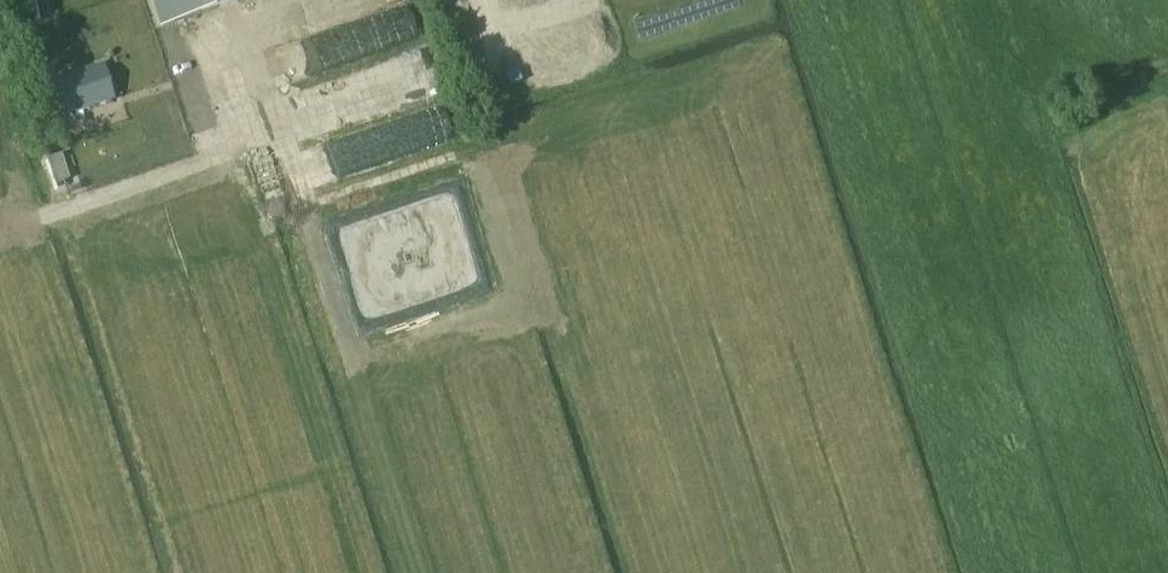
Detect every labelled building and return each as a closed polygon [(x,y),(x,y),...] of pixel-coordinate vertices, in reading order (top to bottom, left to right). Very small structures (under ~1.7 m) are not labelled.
[(163,27),(248,0),(154,0),(163,27)] [(115,101),(103,67),(50,84),(61,119),(115,101)] [(69,177),(67,167),(52,172),(55,182),(69,177)]
